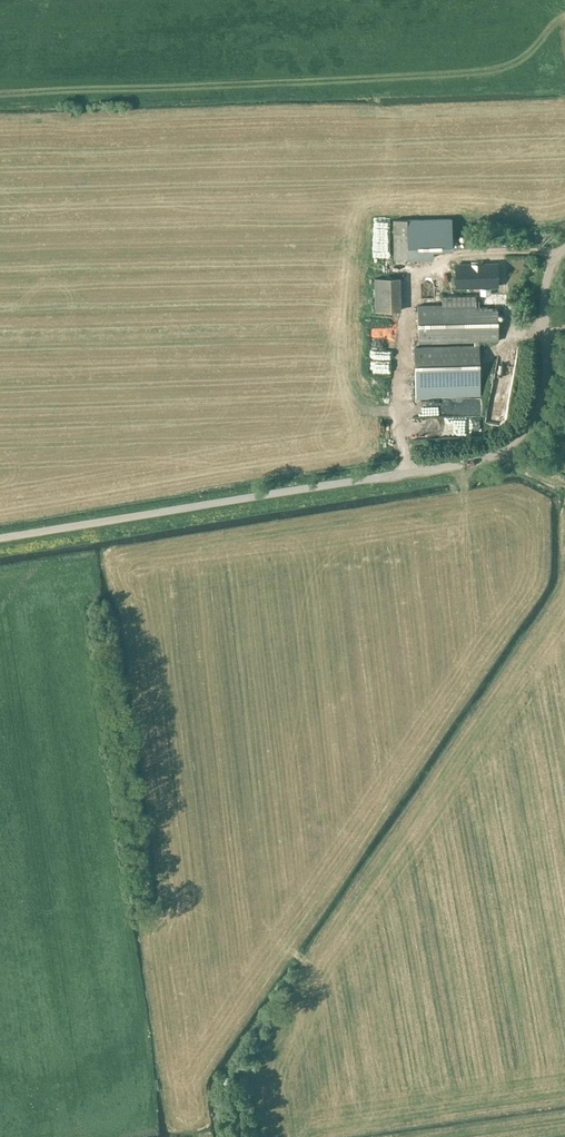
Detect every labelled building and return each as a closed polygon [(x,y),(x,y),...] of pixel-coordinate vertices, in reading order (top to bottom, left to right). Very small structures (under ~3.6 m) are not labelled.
[(451,219),(393,220),(393,259),(408,258),(428,258),(428,248),(441,248),(441,247),(451,247),(451,219)] [(375,258),(386,259),(386,245),(376,244),(375,258)] [(480,295),(490,295),(490,286),(494,286),(494,264),(481,264),(472,264),(459,265),(459,287),(480,286),(480,295)] [(398,277),(375,278),(376,311),(399,311),(398,277)] [(422,278),(421,285),(429,286),(430,279),(422,278)] [(497,303),(497,294),(490,295),(480,295),(443,296),(441,296),(442,305),(417,306),(418,342),(498,340),(497,303)] [(393,335),(364,335),(364,345),(369,345),(369,364),(393,364),(393,335)] [(480,393),(479,345),(414,347),(415,395),(480,393)] [(497,355),(495,371),(507,373),(509,356),(497,355)] [(425,415),(476,415),(476,397),(447,398),(447,408),(435,408),(435,400),(424,400),(425,415)]
